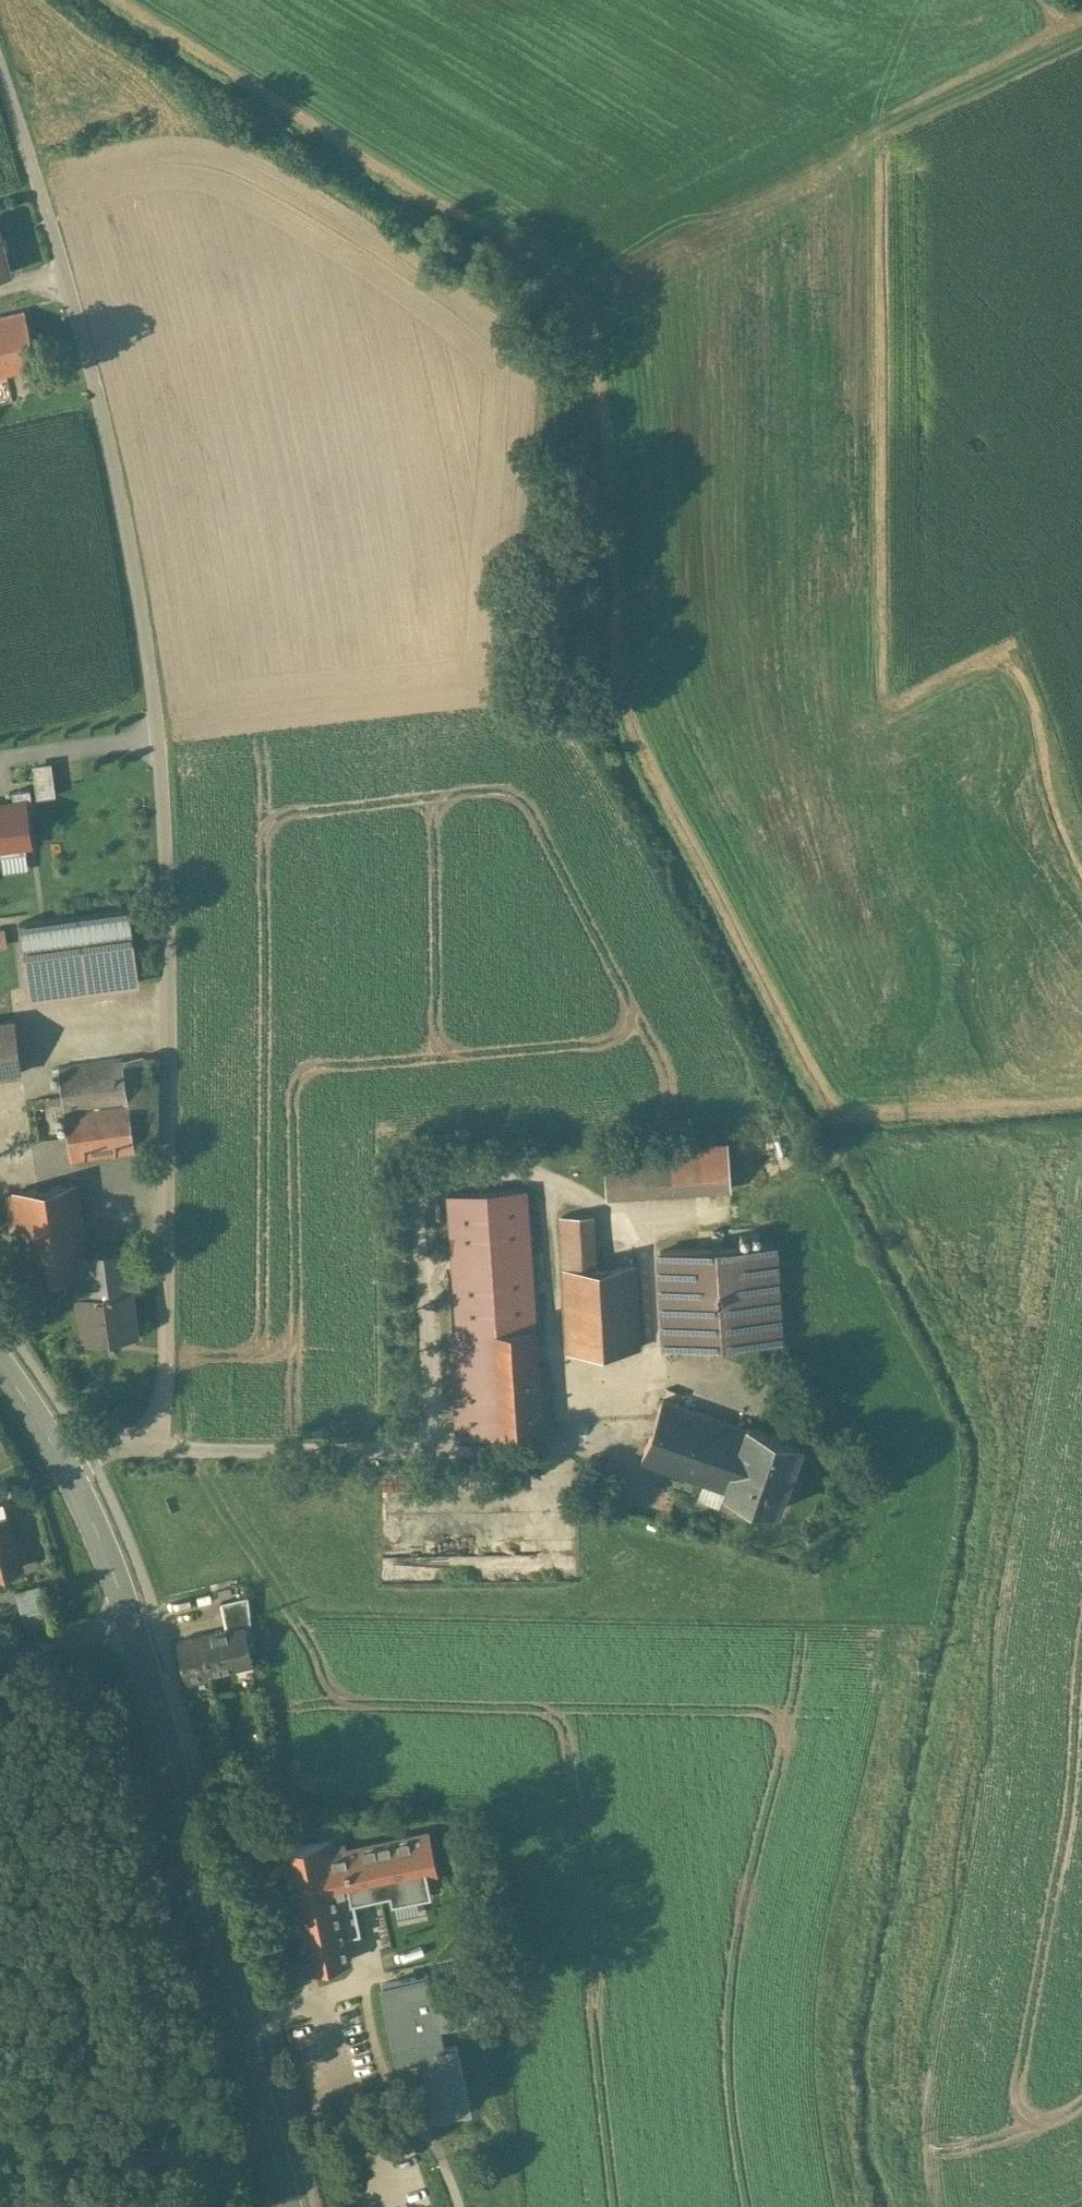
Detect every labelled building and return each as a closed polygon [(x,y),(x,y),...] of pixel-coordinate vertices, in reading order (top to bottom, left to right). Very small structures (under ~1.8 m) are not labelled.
[(8,273),(0,242),(0,275),(8,273)] [(0,318),(0,374),(37,365),(23,312),(0,318)] [(49,759),(29,763),(35,797),(55,794),(49,759)] [(12,792),(14,803),(24,802),(26,811),(33,810),(30,789),(12,792)] [(24,802),(14,803),(0,805),(0,849),(26,846),(30,845),(26,811),(24,802)] [(0,849),(0,856),(27,852),(26,846),(0,849)] [(128,907),(18,922),(27,987),(137,972),(128,907)] [(0,1022),(0,1075),(21,1073),(14,1021),(0,1022)] [(153,1148),(141,1057),(121,1059),(134,1150),(153,1148)] [(121,1059),(58,1067),(70,1159),(134,1150),(121,1059)] [(608,1140),(611,1189),(738,1181),(735,1132),(608,1140)] [(74,1184),(14,1192),(26,1280),(74,1273),(86,1271),(84,1259),(74,1184)] [(524,1189),(447,1195),(457,1333),(449,1333),(456,1439),(541,1433),(541,1429),(549,1428),(544,1367),(537,1365),(524,1189)] [(603,1204),(565,1206),(574,1341),(653,1336),(649,1254),(606,1257),(603,1204)] [(781,1335),(774,1239),(663,1247),(670,1343),(781,1335)] [(134,1248),(112,1250),(113,1255),(117,1290),(129,1288),(129,1289),(139,1288),(134,1248)] [(113,1255),(84,1259),(86,1271),(74,1273),(83,1341),(135,1334),(129,1289),(129,1288),(117,1290),(113,1255)] [(669,1386),(645,1455),(784,1504),(809,1435),(669,1386)] [(0,1519),(0,1573),(20,1567),(6,1518),(0,1519)] [(38,1585),(14,1592),(21,1616),(45,1610),(38,1585)] [(248,1596),(221,1602),(226,1629),(245,1625),(245,1626),(251,1624),(250,1612),(248,1596)] [(226,1629),(177,1641),(181,1660),(180,1660),(184,1680),(193,1678),(194,1682),(210,1678),(209,1674),(253,1664),(251,1652),(256,1650),(252,1634),(247,1634),(245,1626),(245,1625),(226,1629)] [(330,1840),(281,1850),(306,1967),(347,1959),(342,1931),(351,1929),(343,1894),(436,1874),(428,1832),(344,1849),(343,1844),(332,1846),(330,1840)] [(427,1972),(380,1982),(396,2058),(431,2051),(426,2026),(469,2016),(460,1974),(428,1981),(427,1972)]
